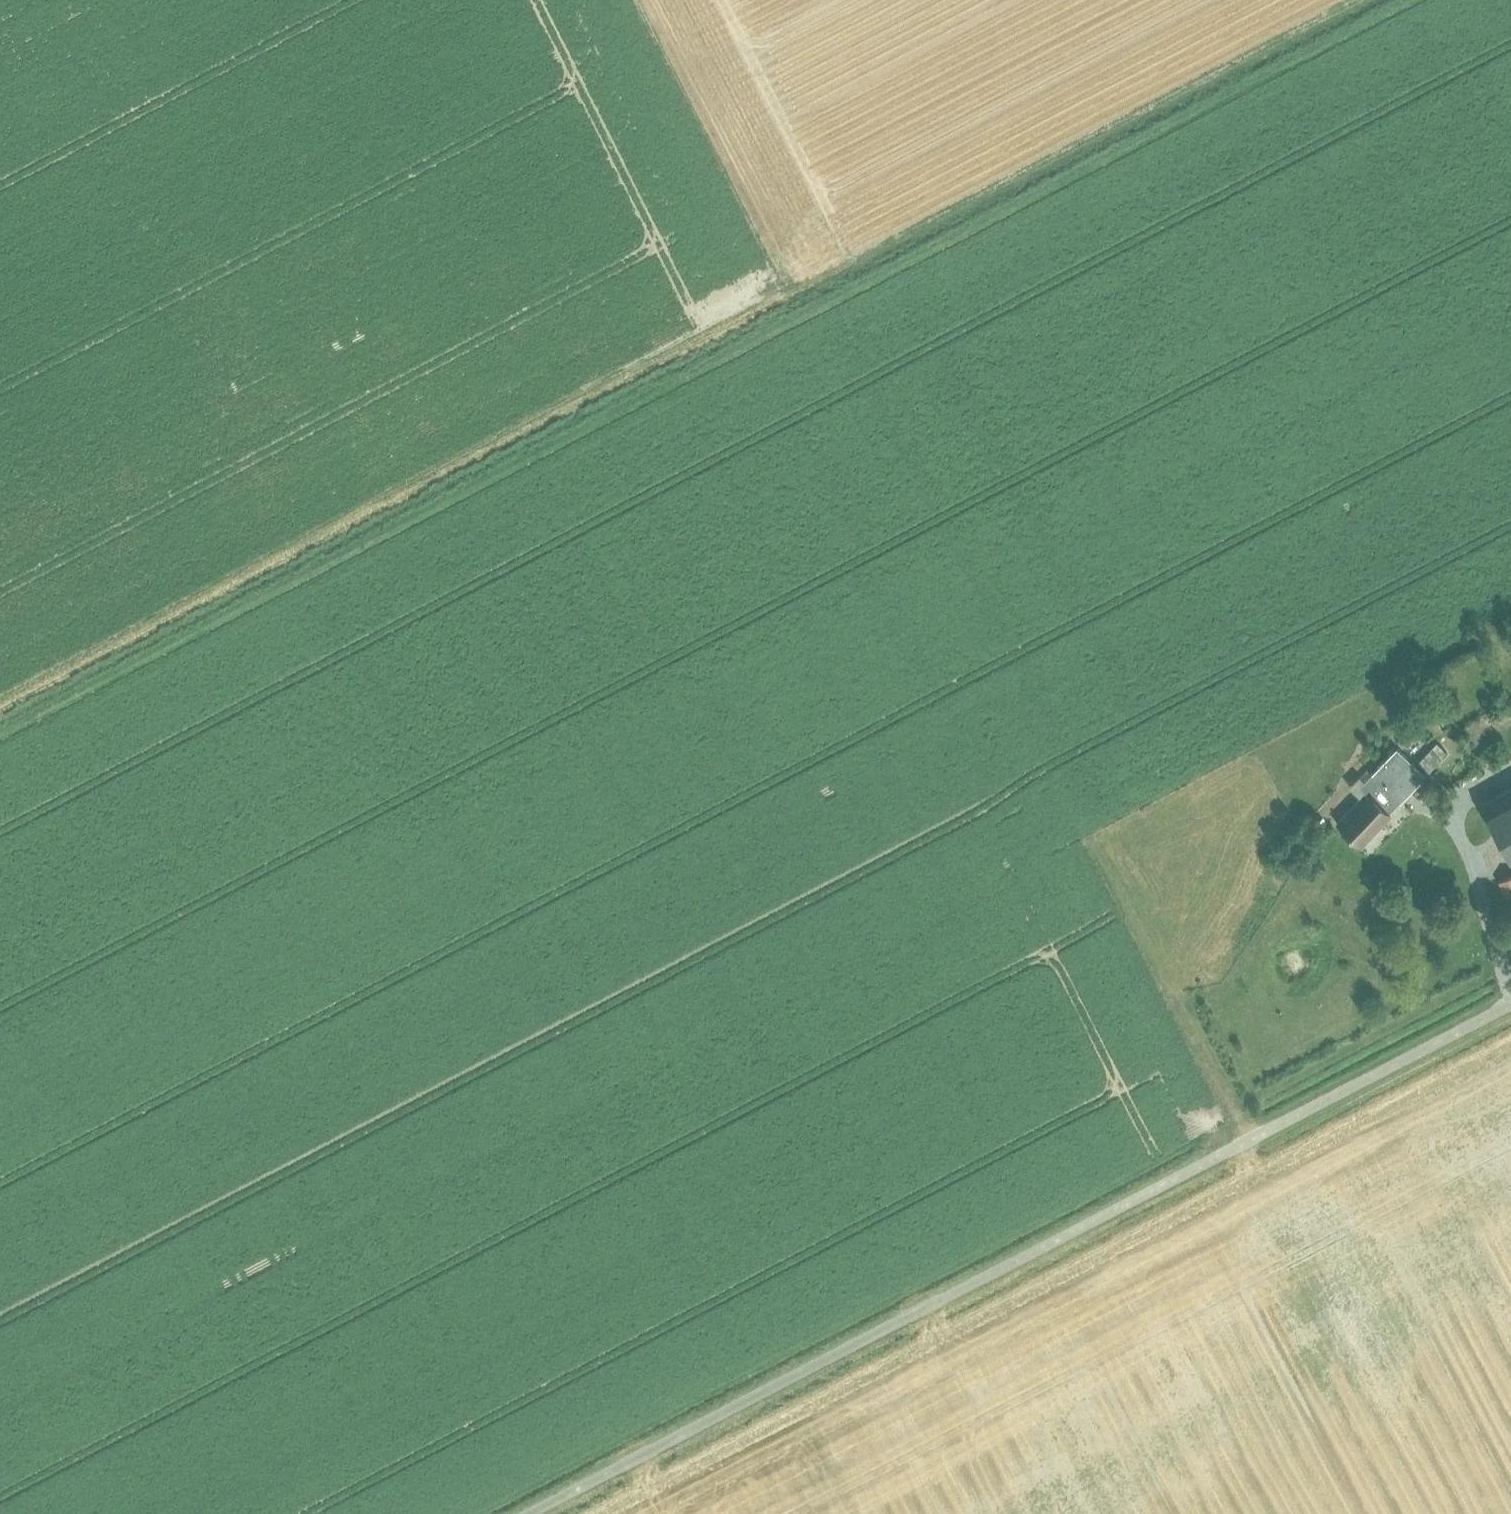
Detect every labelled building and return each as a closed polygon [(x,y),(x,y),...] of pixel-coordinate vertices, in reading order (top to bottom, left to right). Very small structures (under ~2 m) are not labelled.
[(1426,770),(1445,750),(1435,740),(1416,761),(1426,770)] [(1396,748),(1372,774),(1400,800),(1401,801),(1425,776),(1396,748)] [(1366,793),(1337,823),(1361,846),(1390,814),(1389,813),(1400,800),(1372,774),(1360,787),(1366,793)] [(1510,858),(1510,787),(1481,803),(1510,858)] [(1510,900),(1510,878),(1499,884),(1508,901),(1510,900)]
